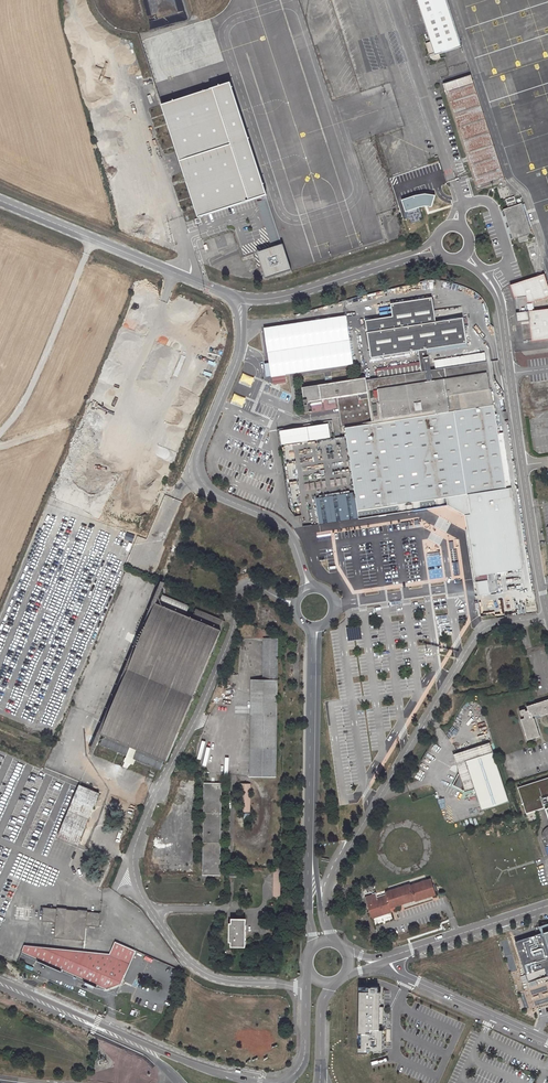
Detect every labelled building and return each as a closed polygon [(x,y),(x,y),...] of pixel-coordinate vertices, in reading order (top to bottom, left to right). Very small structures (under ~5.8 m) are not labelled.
[(435,56),(444,53),(462,47),(446,0),(417,0),(435,56)] [(474,179),(478,189),(495,184),(505,181),(471,76),(444,85),(474,179)] [(239,112),(229,83),(162,105),(198,217),(266,196),(256,166),(239,112)] [(415,195),(402,200),(405,212),(408,211),(412,223),(420,221),(419,218),(422,217),(419,206),(425,206),(431,207),(435,195),(425,193),(415,195)] [(531,234),(521,205),(517,206),(514,197),(506,200),(509,209),(505,210),(514,240),(518,238),(520,242),(524,241),(528,240),(526,236),(531,234)] [(282,245),(258,253),(262,266),(266,279),(293,270),(285,244),(282,245)] [(523,281),(520,271),(515,273),(518,283),(523,281)] [(518,283),(522,295),(515,298),(518,321),(521,321),(524,341),(532,340),(532,341),(547,339),(547,309),(534,311),(533,303),(547,298),(547,284),(545,274),(536,277),(523,281),(518,283)] [(511,285),(515,298),(522,295),(518,283),(511,285)] [(524,570),(511,487),(507,488),(493,402),(487,363),(428,371),(425,350),(466,344),(462,319),(435,323),(431,300),(391,306),(392,319),(365,323),(371,358),(416,351),(418,362),(373,369),(375,379),(367,381),(366,378),(301,388),(303,402),(337,398),(342,432),(346,432),(346,436),(354,492),(358,518),(445,504),(451,507),(458,511),(461,513),(465,515),(474,577),(524,570)] [(346,317),(264,329),(271,376),(285,374),(353,364),(346,317)] [(285,374),(271,376),(273,384),(287,382),(285,374)] [(327,424),(279,432),(281,446),(329,438),(327,424)] [(295,485),(289,444),(281,446),(287,486),(295,485)] [(318,524),(358,518),(354,492),(314,498),(318,524)] [(487,581),(475,583),(477,597),(489,595),(487,581)] [(226,622),(199,609),(194,621),(185,618),(191,606),(166,595),(160,608),(158,606),(103,735),(105,737),(101,747),(127,758),(132,747),(139,750),(135,761),(160,772),(165,760),(167,761),(226,622)] [(251,779),(276,780),(279,639),(265,639),(264,681),(253,681),(251,779)] [(547,713),(547,700),(527,707),(528,711),(525,712),(525,710),(520,711),(521,717),(524,716),(525,719),(521,720),(527,740),(539,736),(534,719),(533,720),(532,718),(532,717),(540,715),(540,716),(547,713)] [(466,762),(492,753),(489,744),(453,755),(459,774),(469,771),(466,762)] [(132,747),(127,758),(131,759),(135,761),(139,750),(132,747)] [(508,801),(492,753),(466,762),(469,771),(459,774),(453,785),(465,791),(474,788),(481,810),(508,801)] [(131,759),(127,758),(123,768),(126,769),(129,764),(133,765),(135,761),(131,759)] [(517,787),(526,813),(545,807),(544,804),(547,802),(547,778),(517,787)] [(201,876),(219,877),(221,784),(203,783),(201,876)] [(240,813),(250,813),(250,784),(240,783),(240,813)] [(77,847),(98,793),(79,786),(58,839),(77,847)] [(228,867),(228,875),(231,875),(237,875),(237,867),(228,867)] [(394,906),(415,899),(415,900),(436,894),(430,878),(410,884),(409,883),(384,891),(385,894),(376,897),(375,893),(364,896),(371,917),(391,911),(391,910),(390,907),(394,906)] [(57,938),(87,940),(88,926),(101,927),(102,914),(90,913),(90,911),(59,908),(59,911),(47,910),(46,923),(58,924),(57,938)] [(232,948),(246,948),(247,921),(232,921),(232,924),(230,924),(230,943),(232,943),(232,948)] [(528,983),(547,976),(547,930),(514,941),(528,983)] [(97,986),(106,990),(121,984),(136,951),(115,942),(109,955),(24,946),(22,951),(37,959),(36,961),(61,973),(63,970),(84,979),(82,982),(96,989),(97,986)] [(379,988),(359,988),(359,1055),(381,1056),(382,993),(379,993),(379,988)] [(412,992),(408,999),(427,1007),(430,999),(412,992)]
